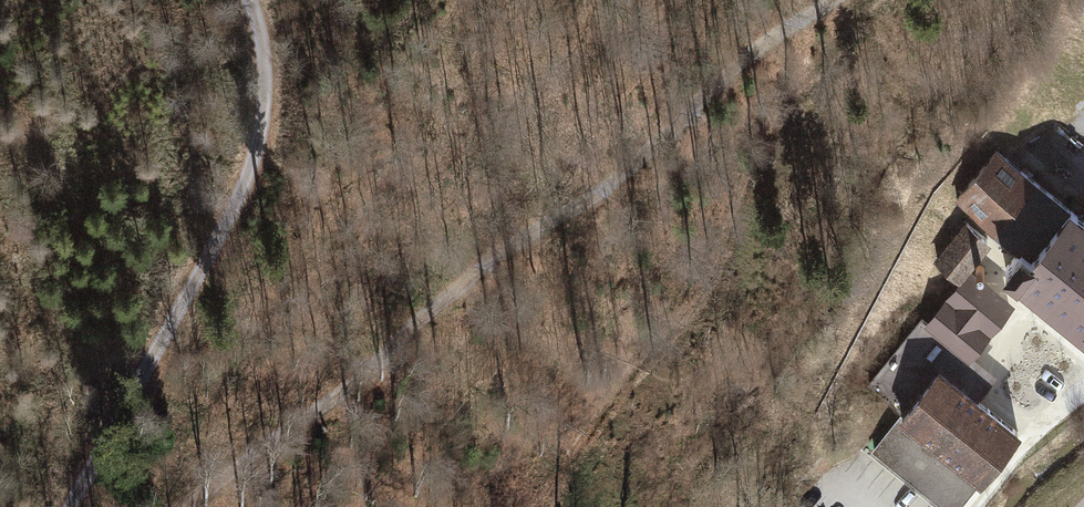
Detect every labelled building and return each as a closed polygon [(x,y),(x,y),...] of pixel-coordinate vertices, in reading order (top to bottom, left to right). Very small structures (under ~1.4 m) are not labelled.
[(954,198),(1023,254),(1064,205),(994,148),(954,198)] [(1064,205),(1023,254),(1006,275),(1083,339),(1083,222),(1064,205)] [(966,220),(934,260),(958,279),(967,267),(990,239),(966,220)] [(922,324),(968,360),(1013,303),(967,267),(958,279),(922,324)] [(978,483),(1018,431),(934,364),(893,416),(868,448),(943,506),(958,506),(978,483)]
